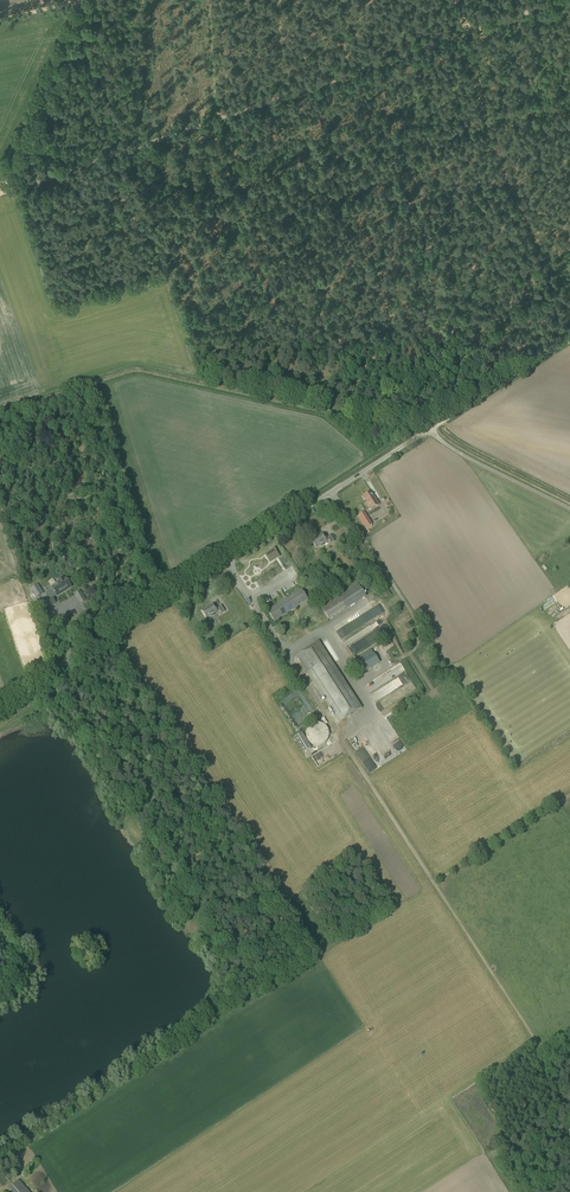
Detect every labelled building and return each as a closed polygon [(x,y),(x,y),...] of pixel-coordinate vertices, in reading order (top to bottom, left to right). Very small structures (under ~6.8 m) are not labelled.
[(370,482),(378,499),(381,498),(373,481),(370,482)] [(370,492),(363,497),(371,509),(379,505),(376,500),(373,496),(372,497),(370,492)] [(366,529),(372,525),(364,512),(358,516),(366,529)] [(325,539),(322,534),(311,541),(316,548),(320,545),(321,547),(324,545),(323,544),(328,540),(331,544),(334,541),(330,535),(325,539)] [(49,599),(52,597),(56,594),(57,595),(71,586),(66,579),(64,580),(63,578),(58,582),(59,583),(52,588),(53,589),(46,594),(49,599)] [(328,619),(364,595),(357,584),(321,608),(328,619)] [(37,585),(30,589),(36,598),(43,594),(37,585)] [(307,600),(300,590),(286,599),(285,597),(277,602),(278,604),(267,611),(273,621),(307,600)] [(45,610),(56,603),(52,597),(41,604),(45,610)] [(215,609),(212,604),(201,611),(206,618),(210,616),(211,617),(214,615),(213,614),(219,610),(221,614),(225,612),(221,605),(215,609)] [(374,611),(344,628),(343,627),(339,629),(338,630),(343,640),(362,630),(361,627),(378,618),(374,611)] [(353,655),(371,643),(366,636),(349,648),(353,655)] [(383,643),(388,650),(395,645),(391,638),(383,643)] [(339,723),(362,708),(319,641),(296,656),(339,723)] [(359,676),(379,663),(371,650),(351,663),(359,676)] [(402,663),(367,684),(372,693),(377,701),(383,698),(379,691),(386,687),(390,694),(412,681),(402,663)] [(289,712),(292,711),(297,723),(304,721),(301,715),(302,714),(297,702),(297,701),(295,696),(286,700),(289,706),(287,707),(289,712)] [(317,746),(319,746),(321,745),(323,744),(324,743),(326,742),(327,740),(328,739),(328,737),(329,735),(329,733),(328,731),(328,729),(327,727),(325,726),(324,725),(322,724),(320,723),(319,723),(317,723),(315,723),(313,723),(311,724),(310,725),(308,727),(307,728),(306,730),(306,732),(306,734),(306,736),(306,738),(307,740),(308,741),(310,743),(311,744),(313,745),(315,745),(317,746)] [(351,738),(372,773),(379,769),(390,763),(380,746),(378,747),(367,729),(351,738)] [(311,748),(302,733),(293,738),(303,753),(311,748)] [(19,1180),(9,1189),(12,1191),(30,1191),(19,1180)]
